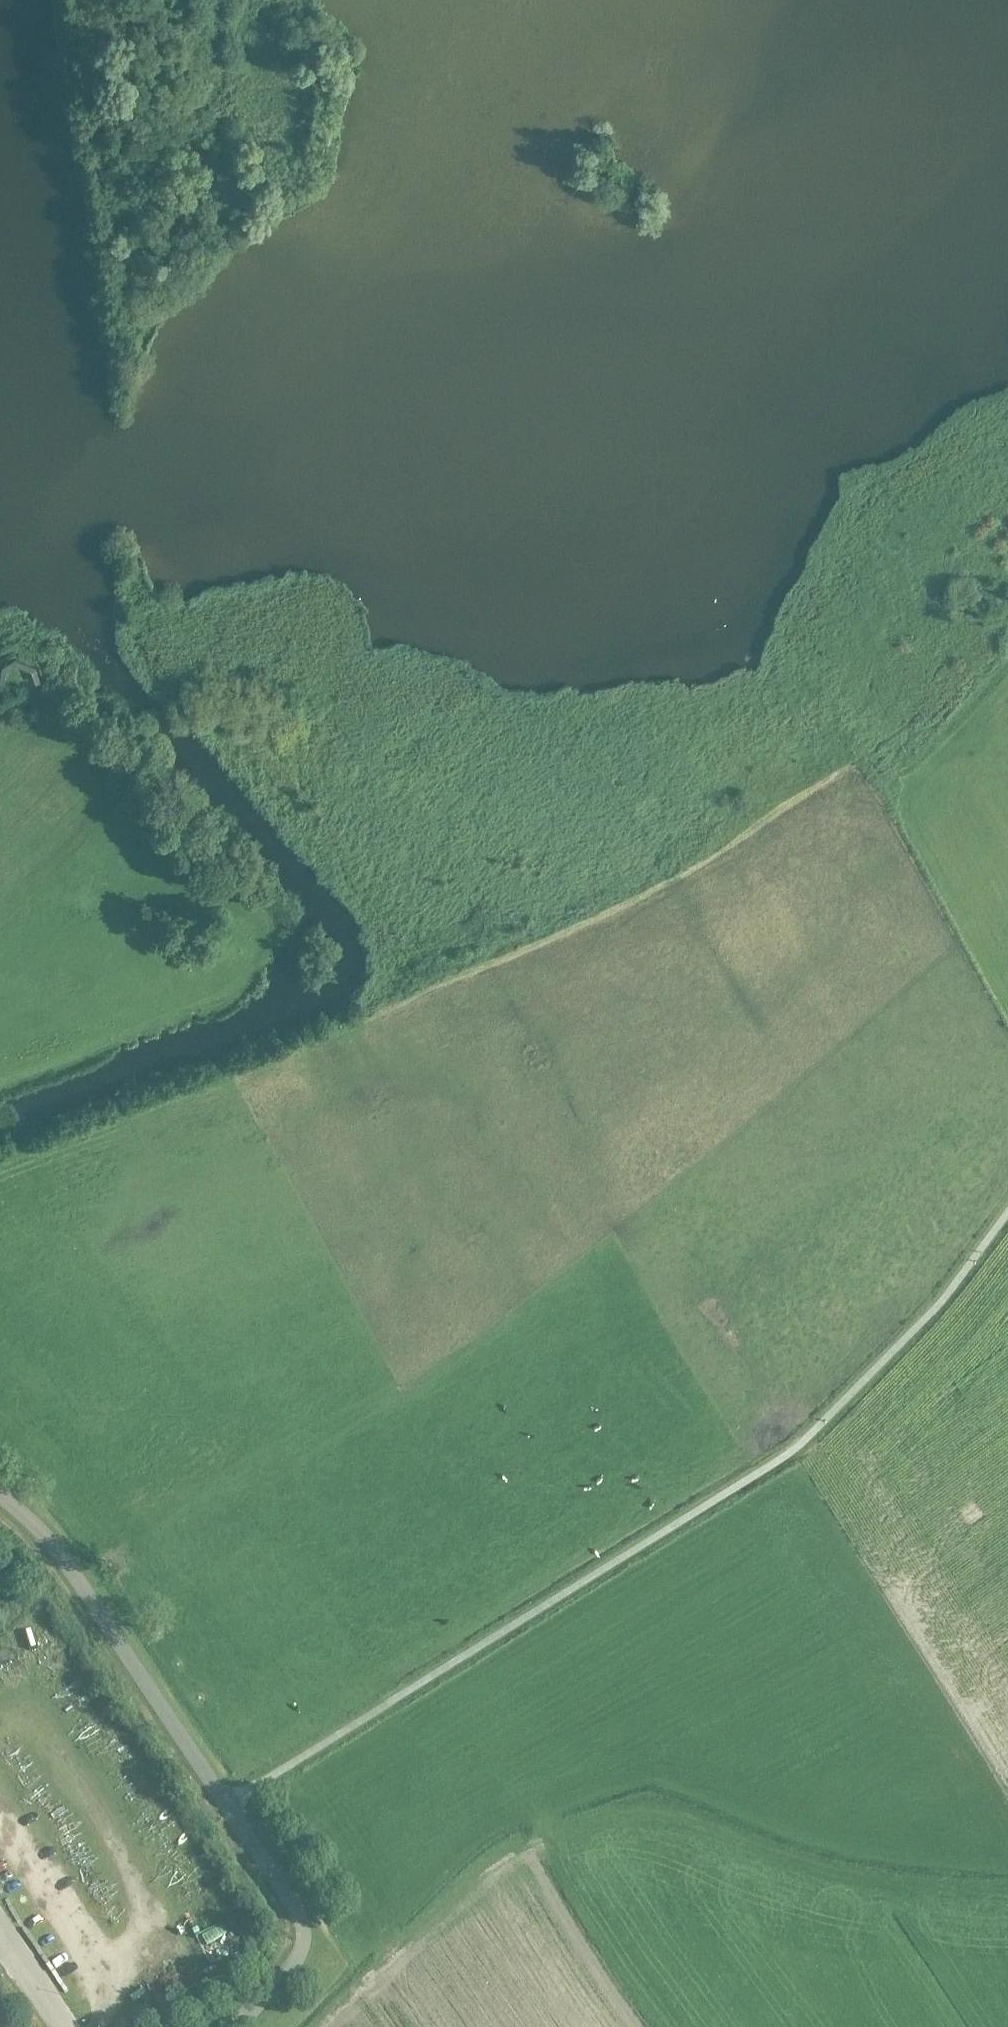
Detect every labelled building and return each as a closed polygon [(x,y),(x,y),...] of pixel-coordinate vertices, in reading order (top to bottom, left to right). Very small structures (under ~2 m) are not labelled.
[(128,2007),(151,1998),(149,1990),(125,1999),(128,2007)]
